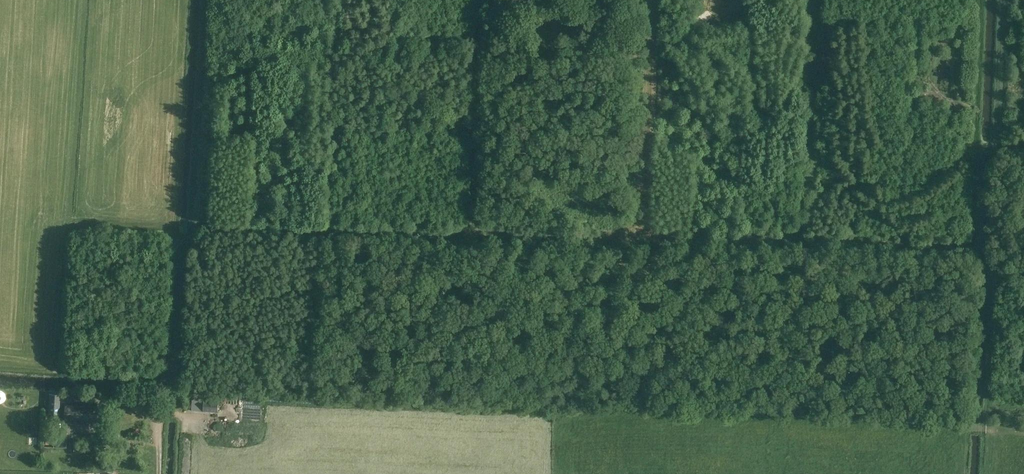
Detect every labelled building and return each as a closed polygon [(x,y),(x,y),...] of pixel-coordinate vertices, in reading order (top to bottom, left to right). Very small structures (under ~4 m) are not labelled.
[(48,414),(60,414),(61,394),(49,393),(48,414)] [(203,411),(218,412),(219,400),(204,399),(203,411)] [(84,420),(99,420),(99,406),(66,405),(65,419),(74,419),(74,424),(84,424),(84,420)] [(67,422),(58,422),(58,432),(66,433),(67,422)]
